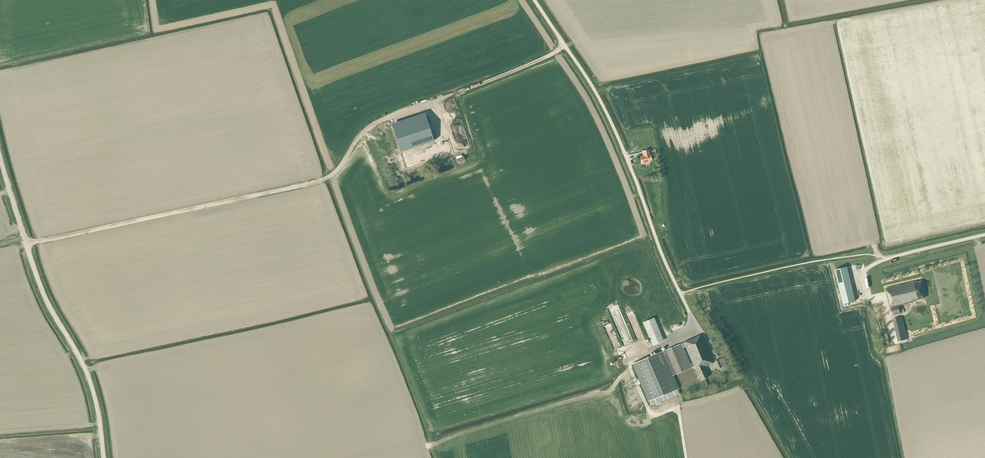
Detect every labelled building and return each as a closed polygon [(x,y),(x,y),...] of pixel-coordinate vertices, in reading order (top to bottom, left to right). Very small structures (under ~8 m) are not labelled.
[(427,117),(393,128),(401,151),(434,141),(427,117)] [(402,154),(406,169),(440,158),(435,143),(402,154)] [(649,161),(651,160),(649,150),(642,152),(643,155),(640,156),(642,164),(650,162),(649,161)] [(847,267),(835,270),(843,304),(855,301),(847,267)] [(919,299),(925,298),(921,282),(917,283),(916,281),(886,289),(892,316),(902,313),(900,305),(914,302),(914,301),(919,300),(919,299)] [(902,317),(892,318),(896,341),(906,340),(902,317)] [(672,376),(673,375),(695,366),(701,380),(708,377),(704,367),(713,363),(701,335),(692,339),(692,337),(693,337),(692,335),(691,336),(691,335),(686,337),(687,339),(686,339),(686,341),(662,352),(672,376)] [(650,341),(652,346),(662,342),(660,337),(650,341)] [(631,346),(634,353),(650,347),(648,340),(631,346)] [(672,376),(662,352),(632,364),(648,402),(679,389),(673,375),(672,376)] [(723,358),(719,360),(719,359),(714,361),(717,369),(722,367),(726,365),(723,358)]
